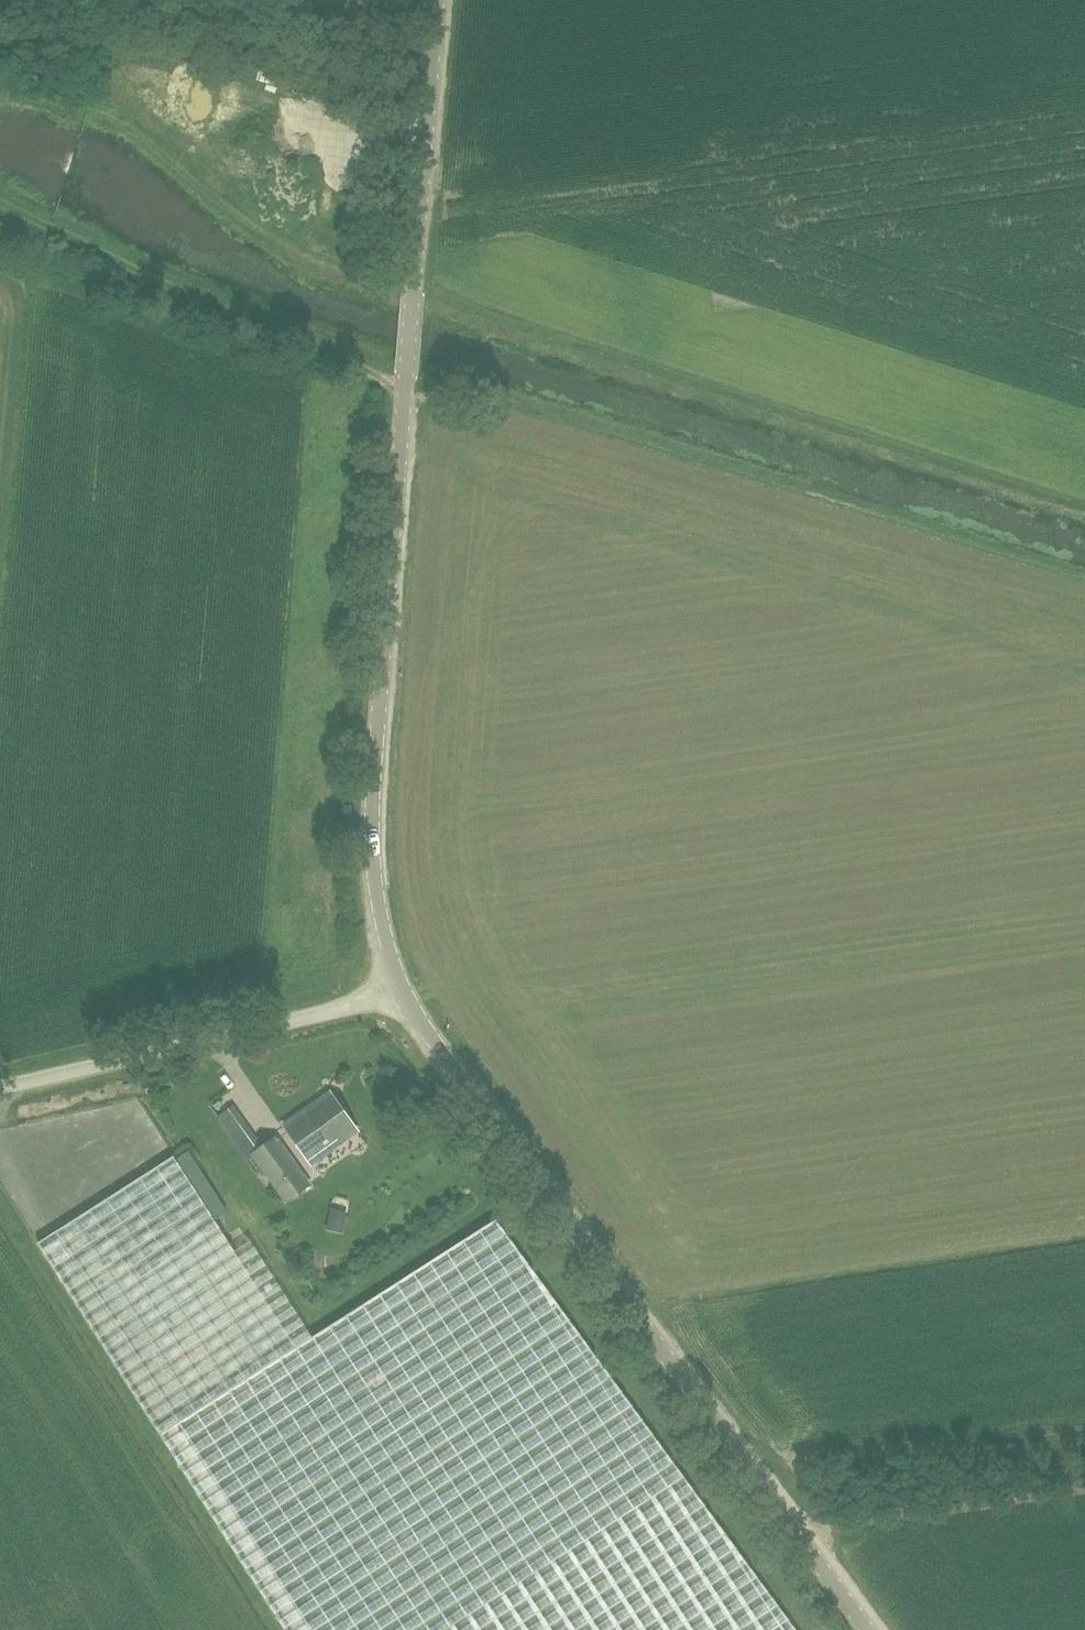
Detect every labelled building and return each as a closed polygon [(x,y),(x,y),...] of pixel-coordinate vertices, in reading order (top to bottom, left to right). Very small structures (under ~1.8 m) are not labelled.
[(330,1092),(285,1125),(312,1163),(357,1130),(330,1092)] [(277,1138),(259,1151),(230,1109),(216,1119),(247,1163),(256,1156),(287,1200),(310,1184),(277,1138)] [(725,1535),(497,1221),(312,1338),(251,1242),(235,1252),(174,1157),(38,1244),(285,1629),(795,1629),(725,1535)] [(332,1206),(326,1226),(342,1231),(349,1211),(332,1206)]
